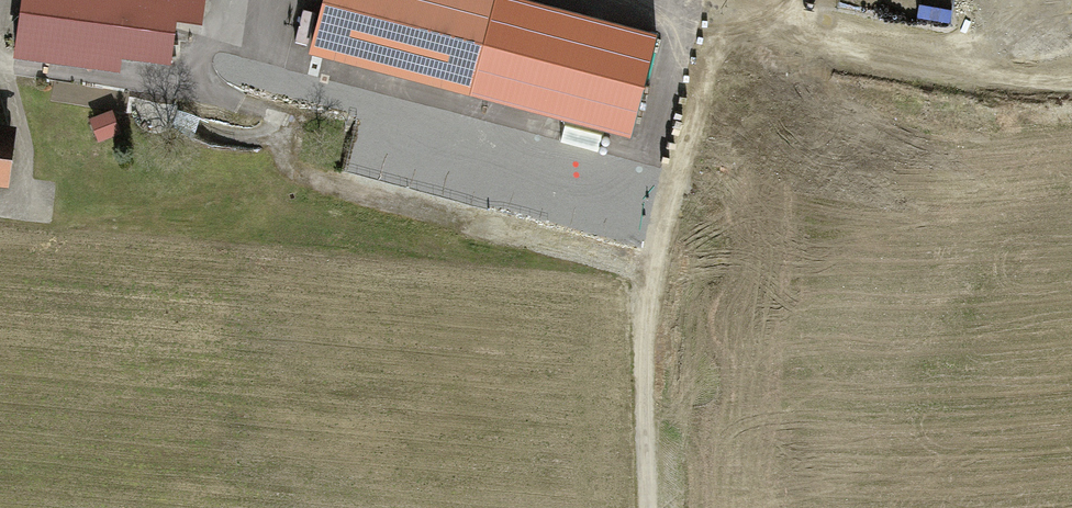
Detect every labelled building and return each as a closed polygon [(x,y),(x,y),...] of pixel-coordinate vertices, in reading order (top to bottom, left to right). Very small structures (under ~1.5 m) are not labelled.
[(24,52),(176,66),(182,0),(28,0),(24,52)] [(314,48),(488,91),(510,0),(326,0),(314,48)] [(96,139),(122,135),(117,109),(92,114),(96,139)] [(0,129),(0,177),(19,178),(23,131),(0,129)]
